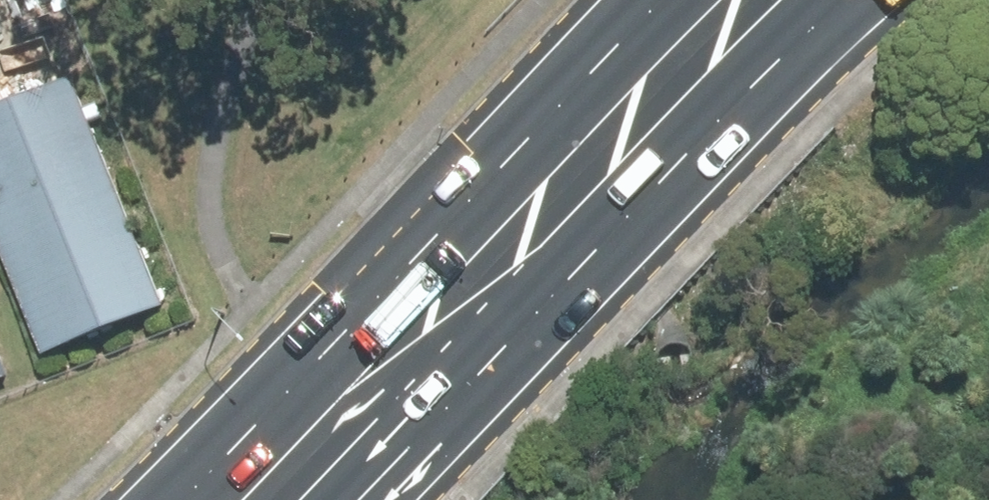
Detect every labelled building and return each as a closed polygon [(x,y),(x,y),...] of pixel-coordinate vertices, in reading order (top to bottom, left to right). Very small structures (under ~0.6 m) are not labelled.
[(69,79),(0,106),(0,254),(40,353),(160,305),(69,79)] [(20,375),(0,327),(0,384),(20,375)]
